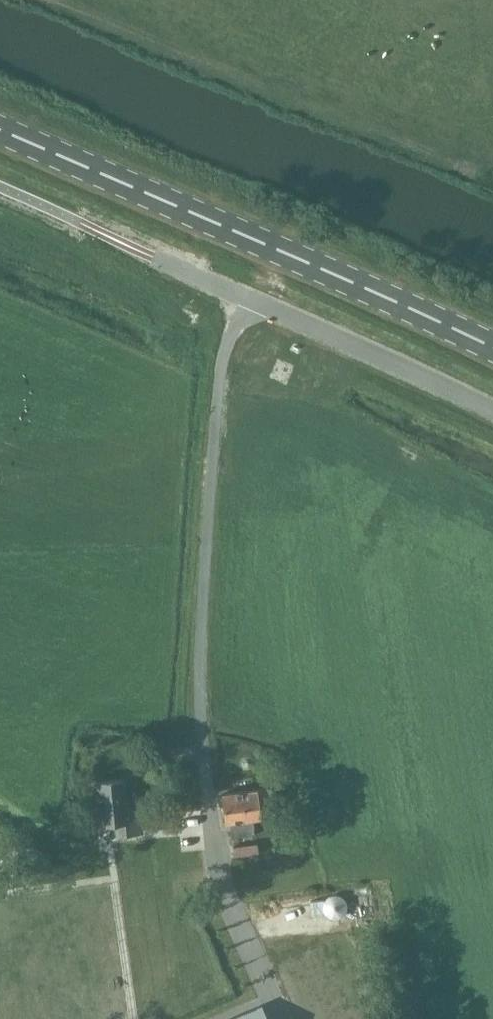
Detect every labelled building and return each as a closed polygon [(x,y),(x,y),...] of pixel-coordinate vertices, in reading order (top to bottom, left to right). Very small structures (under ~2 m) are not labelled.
[(96,779),(99,822),(115,821),(115,833),(141,831),(139,804),(126,805),(124,777),(96,779)] [(222,794),(223,807),(225,822),(228,822),(230,836),(238,835),(253,834),(252,818),(259,817),(258,807),(272,806),(270,788),(222,794)] [(80,885),(14,915),(45,985),(90,964),(83,949),(104,940),(80,885)] [(235,1018),(267,1018),(262,1007),(235,1018)]
